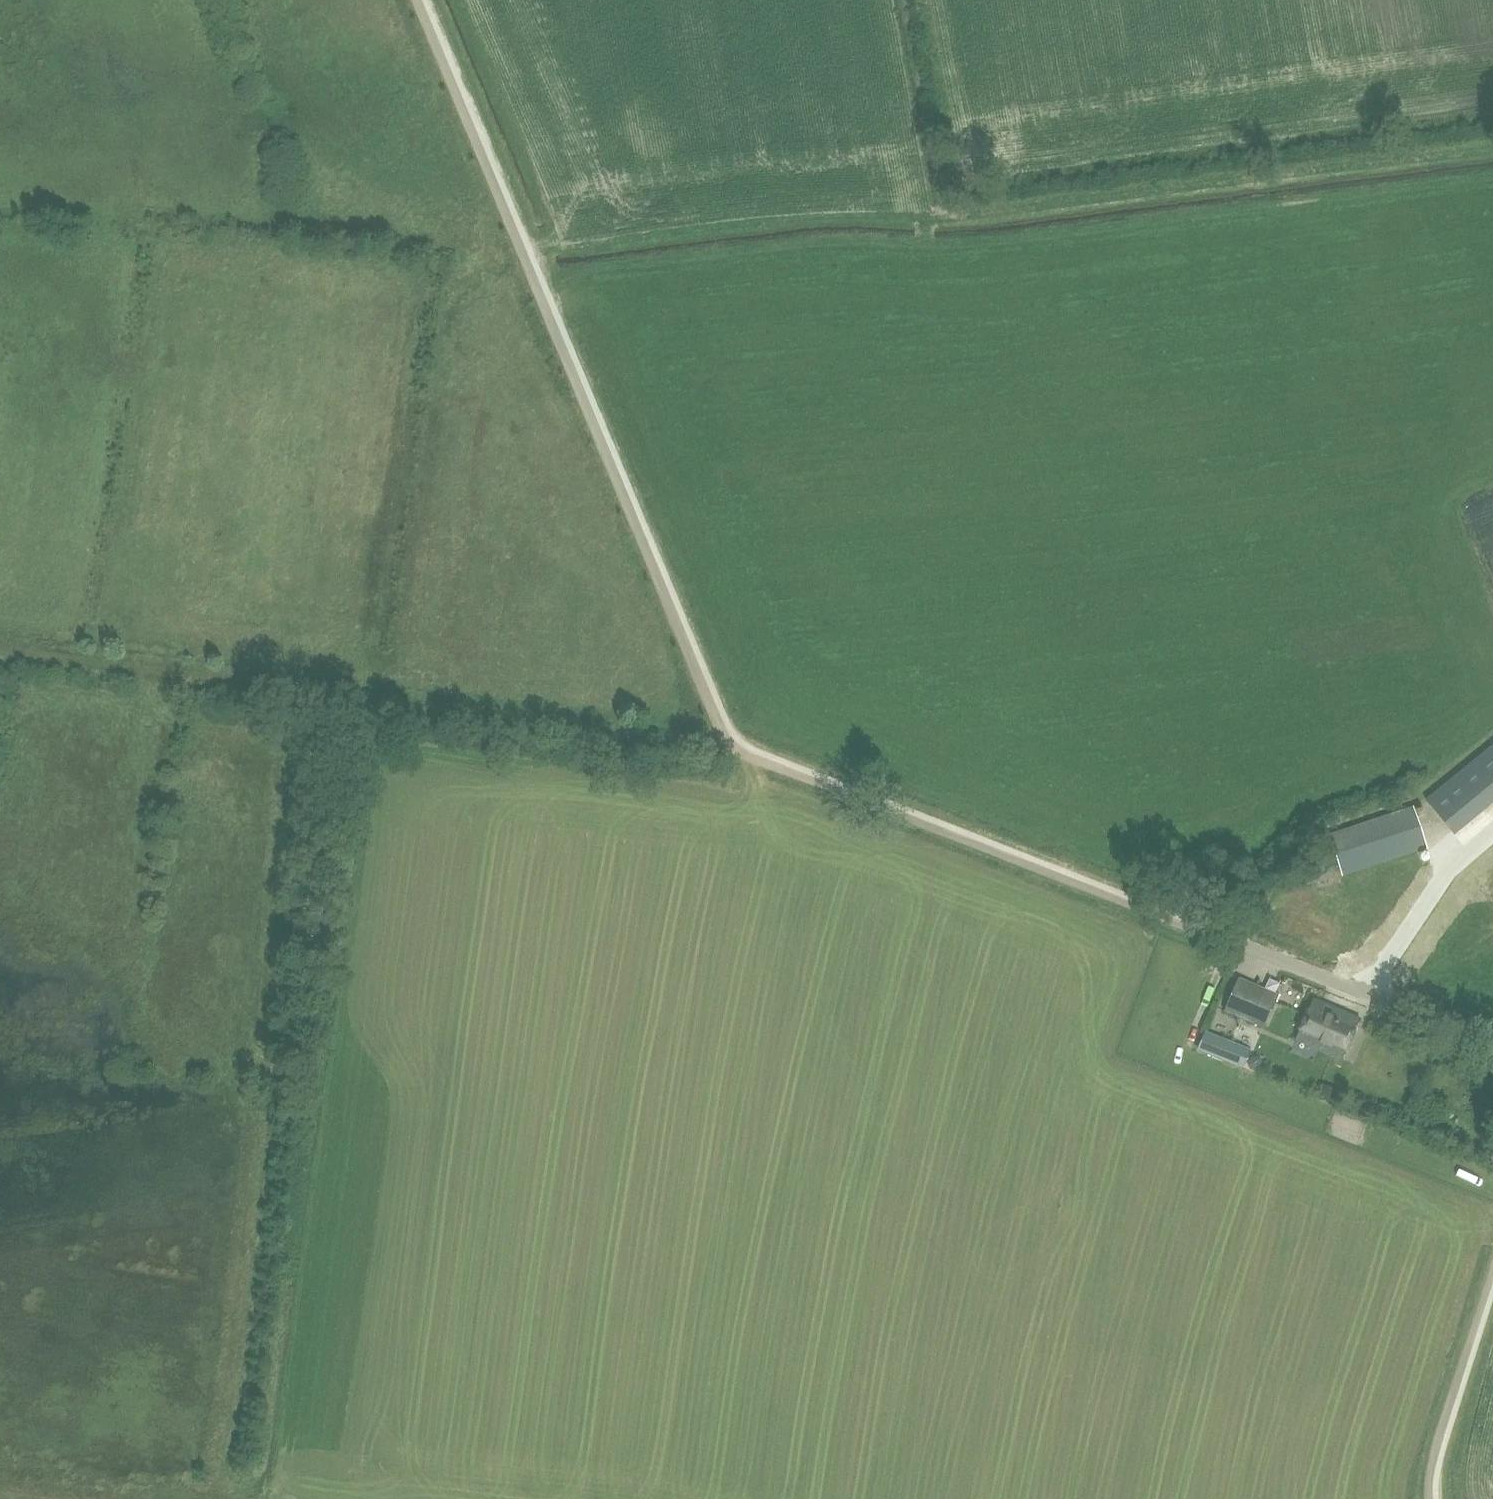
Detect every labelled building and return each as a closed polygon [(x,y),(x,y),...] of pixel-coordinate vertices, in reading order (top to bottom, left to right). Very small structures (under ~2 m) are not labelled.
[(1492,803),(1492,745),(1426,800),(1454,835),(1492,803)] [(1343,875),(1427,847),(1414,808),(1330,836),(1343,875)] [(1479,856),(1492,873),(1492,844),(1479,856)] [(1265,1027),(1277,995),(1237,980),(1225,1011),(1265,1027)] [(1341,1062),(1359,1021),(1312,1000),(1294,1042),(1341,1062)] [(1204,1031),(1197,1050),(1224,1060),(1231,1042),(1204,1031)] [(1320,1085),(1314,1099),(1333,1106),(1338,1093),(1320,1085)] [(1427,1138),(1430,1128),(1420,1125),(1417,1135),(1427,1138)]
